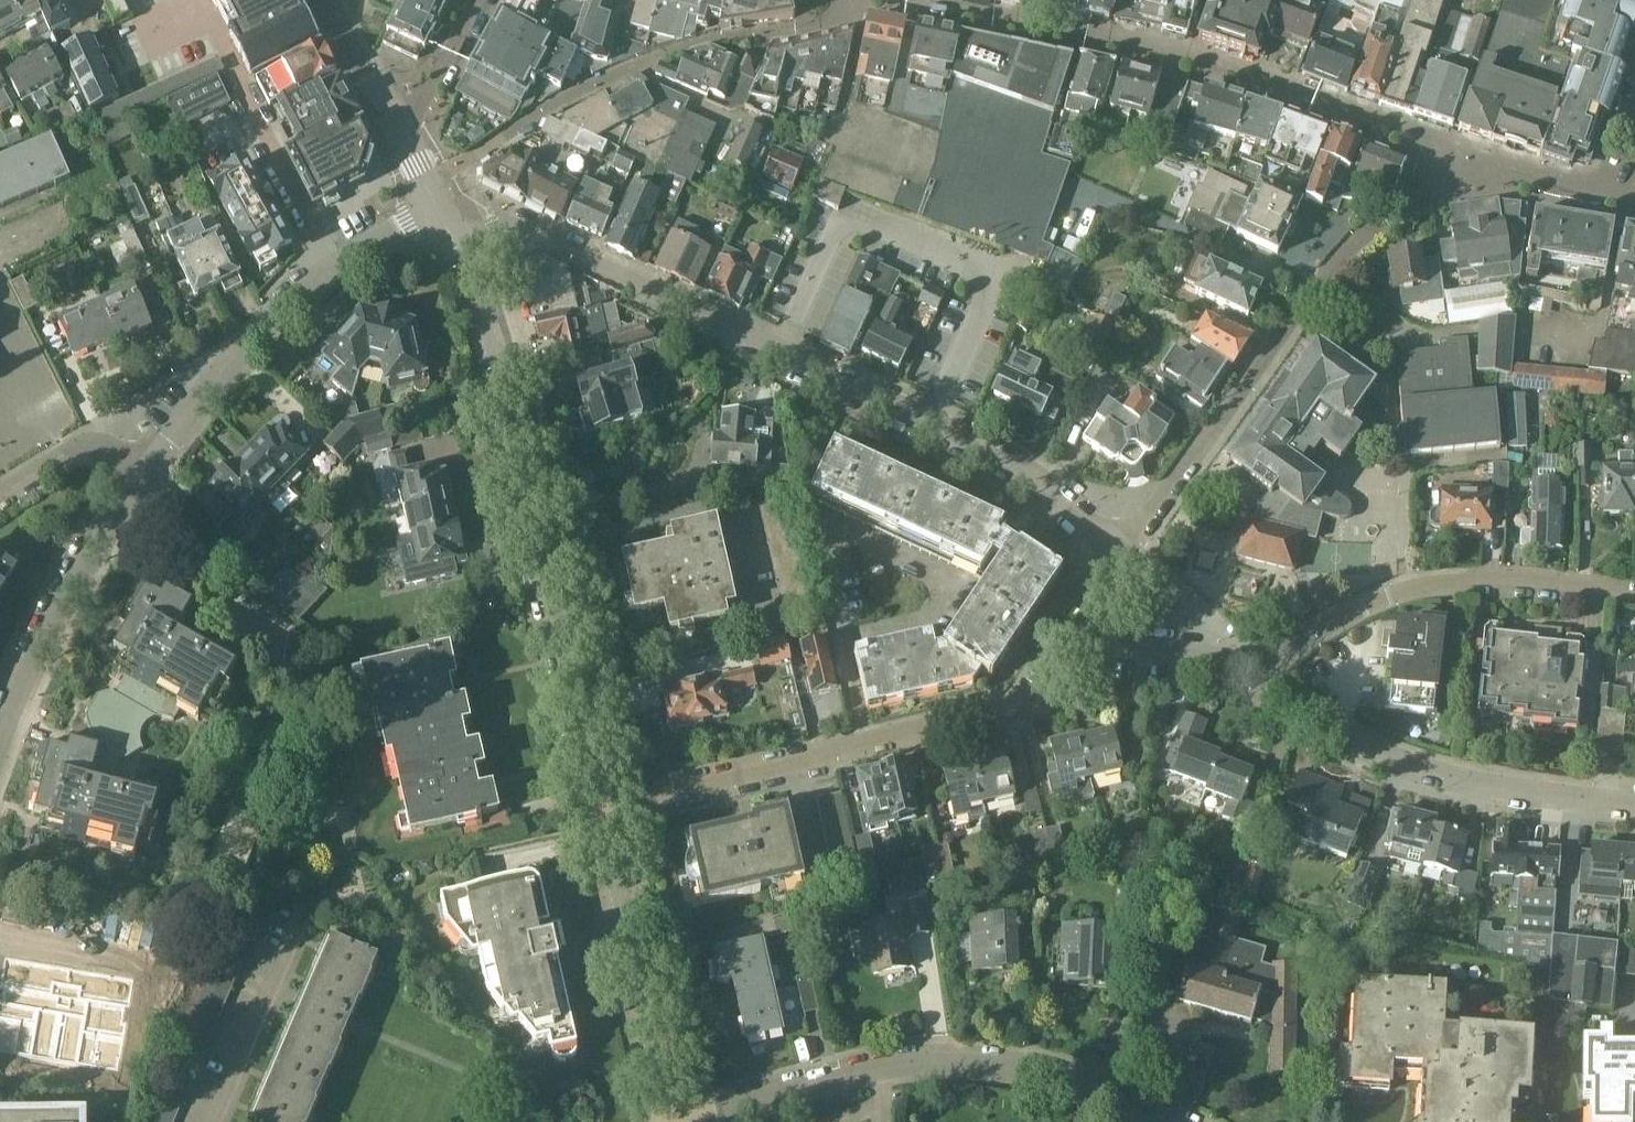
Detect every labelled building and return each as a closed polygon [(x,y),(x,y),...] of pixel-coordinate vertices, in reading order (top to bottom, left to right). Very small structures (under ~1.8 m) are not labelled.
[(52,35),(36,0),(35,0),(30,3),(0,19),(0,39),(36,20),(39,28),(30,32),(35,42),(52,35)] [(30,3),(35,0),(0,0),(0,19),(30,3)] [(52,35),(72,25),(63,6),(61,7),(58,0),(36,0),(52,35)] [(227,4),(238,26),(230,30),(252,75),(320,41),(299,0),(234,0),(227,4)] [(389,32),(390,33),(385,43),(418,60),(423,49),(425,50),(437,24),(445,14),(448,1),(448,0),(405,0),(389,32)] [(500,13),(509,17),(528,27),(532,18),(534,19),(541,0),(507,0),(500,13)] [(612,66),(611,55),(619,24),(621,17),(620,17),(608,13),(612,2),(604,0),(560,0),(548,37),(578,53),(578,55),(586,59),(593,75),(612,66)] [(612,66),(648,52),(654,26),(659,4),(659,0),(604,0),(612,2),(608,13),(620,17),(621,17),(619,24),(611,55),(612,66)] [(648,52),(698,36),(706,0),(659,0),(659,4),(654,26),(648,52)] [(698,36),(722,29),(727,0),(706,0),(698,36)] [(722,29),(794,17),(794,16),(789,16),(787,0),(727,0),(722,29)] [(1117,0),(1056,0),(1052,11),(1110,20),(1111,17),(1117,0)] [(1111,17),(1163,28),(1165,19),(1167,20),(1172,0),(1117,0),(1111,17)] [(1167,20),(1165,19),(1163,28),(1163,30),(1187,36),(1190,25),(1193,26),(1199,0),(1172,0),(1167,20)] [(1285,0),(1211,0),(1207,11),(1208,11),(1199,38),(1212,42),(1211,44),(1245,55),(1246,53),(1258,57),(1259,54),(1264,55),(1285,0)] [(1295,0),(1285,0),(1264,55),(1263,58),(1267,60),(1269,56),(1266,55),(1272,39),(1286,44),(1285,47),(1297,61),(1301,63),(1298,72),(1300,72),(1323,11),(1295,0)] [(1348,91),(1369,30),(1380,0),(1331,0),(1304,74),(1348,91)] [(1379,104),(1413,0),(1380,0),(1369,30),(1372,31),(1351,94),(1379,104)] [(1424,78),(1418,76),(1444,0),(1413,0),(1379,104),(1412,115),(1424,78)] [(1459,130),(1488,140),(1538,157),(1538,156),(1542,158),(1573,66),(1567,63),(1537,53),(1555,0),(1503,0),(1498,13),(1493,27),(1481,65),(1459,130)] [(1542,158),(1566,166),(1569,157),(1584,162),(1600,118),(1607,120),(1608,116),(1614,118),(1619,104),(1613,102),(1623,74),(1615,71),(1624,47),(1628,48),(1632,37),(1628,36),(1629,34),(1630,34),(1634,21),(1634,0),(1555,0),(1537,53),(1567,63),(1573,66),(1542,158)] [(500,13),(458,92),(502,115),(506,108),(516,114),(517,112),(533,105),(540,92),(549,97),(561,91),(566,79),(576,83),(580,73),(582,74),(586,64),(584,63),(586,59),(578,55),(578,53),(548,37),(528,27),(509,17),(500,13)] [(852,106),(903,122),(916,64),(905,60),(914,27),(914,25),(879,18),(879,17),(878,17),(871,18),(870,19),(871,19),(852,106)] [(1481,65),(1493,27),(1474,20),(1461,58),(1481,65)] [(916,64),(903,122),(941,134),(952,78),(949,77),(958,35),(958,34),(919,26),(919,29),(914,27),(905,60),(916,64)] [(856,29),(835,35),(818,106),(837,110),(846,77),(856,29)] [(92,32),(61,46),(70,66),(101,53),(92,32)] [(835,35),(815,40),(797,112),(816,117),(818,106),(835,35)] [(941,134),(903,122),(852,106),(849,124),(835,122),(825,146),(835,151),(824,175),(820,183),(1046,264),(1048,264),(1054,249),(1043,244),(1072,164),(1043,156),(1052,125),(1051,124),(1073,59),(1043,53),(958,35),(949,77),(952,78),(941,134)] [(815,40),(794,44),(777,108),(797,112),(815,40)] [(338,72),(323,44),(257,80),(270,105),(297,90),(298,91),(315,82),(315,84),(338,72)] [(777,108),(794,44),(774,47),(746,107),(774,121),(777,108)] [(727,53),(710,46),(690,51),(689,56),(687,55),(681,71),(676,82),(709,96),(710,92),(726,98),(740,64),(725,57),(727,53)] [(50,88),(46,90),(51,98),(59,94),(55,85),(65,80),(48,48),(21,63),(29,78),(36,75),(39,79),(44,77),(50,88)] [(1454,128),(1459,130),(1481,65),(1461,58),(1433,49),(1424,78),(1412,115),(1454,128)] [(101,53),(70,66),(78,87),(110,74),(101,53)] [(764,63),(748,55),(739,73),(756,80),(764,63)] [(1073,160),(1084,127),(1095,131),(1099,117),(1095,116),(1098,105),(1102,107),(1116,64),(1081,56),(1068,99),(1061,128),(1056,126),(1048,153),(1073,160)] [(221,57),(213,60),(218,72),(226,69),(221,57)] [(213,60),(205,63),(210,76),(218,72),(213,60)] [(43,92),(46,90),(50,88),(44,77),(39,79),(36,75),(29,78),(21,63),(6,71),(23,102),(34,97),(41,110),(50,105),(43,92)] [(205,63),(198,67),(203,79),(210,76),(205,63)] [(661,63),(657,74),(676,82),(681,71),(661,63)] [(1095,131),(1112,137),(1116,123),(1129,127),(1143,71),(1122,66),(1112,107),(1115,108),(1111,121),(1100,117),(1099,117),(1095,131)] [(198,67),(190,70),(195,82),(203,79),(198,67)] [(190,70),(182,73),(187,86),(195,82),(190,70)] [(1169,140),(1174,126),(1183,99),(1189,83),(1189,82),(1143,71),(1129,127),(1116,123),(1112,137),(1143,147),(1144,145),(1164,152),(1165,152),(1169,140)] [(182,73),(175,77),(180,89),(187,86),(182,73)] [(110,74),(78,87),(87,108),(96,104),(118,95),(110,74)] [(205,82),(217,110),(231,104),(218,76),(205,82)] [(2,116),(15,109),(4,90),(6,89),(0,77),(0,111),(2,116)] [(175,77),(167,80),(172,92),(180,89),(175,77)] [(297,140),(299,144),(321,131),(321,133),(342,122),(360,112),(342,77),(303,98),(300,93),(279,104),(281,108),(277,110),(284,123),(288,121),(291,126),(290,126),(298,140),(297,140)] [(167,80),(159,83),(164,96),(172,92),(167,80)] [(205,116),(217,110),(205,82),(199,85),(192,88),(205,116)] [(159,83),(152,87),(157,99),(164,96),(159,83)] [(1211,157),(1217,137),(1229,95),(1207,88),(1189,83),(1183,99),(1194,102),(1191,113),(1187,129),(1174,126),(1169,140),(1165,152),(1197,161),(1200,154),(1203,155),(1211,157)] [(152,87),(144,90),(149,102),(157,99),(152,87)] [(566,124),(608,145),(621,152),(637,160),(660,170),(660,169),(658,168),(684,112),(685,113),(690,101),(661,89),(653,107),(641,87),(610,106),(606,99),(567,122),(566,124)] [(205,116),(192,88),(180,94),(193,121),(205,116)] [(144,90),(136,93),(142,106),(149,102),(144,90)] [(136,93),(129,97),(134,109),(142,106),(136,93)] [(180,128),(193,121),(180,94),(167,100),(180,128)] [(1208,167),(1228,172),(1232,158),(1232,156),(1238,141),(1249,101),(1229,95),(1217,137),(1211,157),(1208,167)] [(129,97),(121,100),(126,112),(134,109),(129,97)] [(79,99),(70,104),(76,118),(86,114),(79,99)] [(121,100),(113,103),(119,116),(126,112),(121,100)] [(1258,183),(1259,182),(1266,163),(1283,112),(1249,101),(1238,141),(1232,156),(1232,158),(1228,172),(1227,175),(1258,185),(1258,183)] [(113,103),(106,107),(111,119),(119,116),(113,103)] [(66,123),(76,118),(70,104),(59,109),(66,123)] [(96,104),(87,108),(95,126),(103,122),(98,110),(96,104)] [(106,107),(98,110),(103,122),(111,119),(106,107)] [(658,168),(660,169),(691,183),(695,175),(700,177),(705,167),(699,165),(716,126),(693,116),(685,113),(684,112),(658,168)] [(1286,170),(1304,120),(1284,112),(1283,112),(1266,163),(1259,182),(1278,190),(1286,170)] [(1318,166),(1315,164),(1328,129),(1304,120),(1286,170),(1278,190),(1306,201),(1318,166)] [(300,143),(286,150),(314,206),(323,201),(326,208),(338,202),(335,195),(347,189),(348,189),(354,186),(354,185),(355,186),(361,183),(362,182),(361,182),(363,181),(363,180),(364,180),(366,173),(366,172),(371,155),(372,155),(375,148),(374,148),(374,147),(374,146),(374,145),(374,144),(371,138),(370,138),(370,137),(371,137),(368,131),(367,131),(362,122),(345,131),(344,130),(341,125),(342,125),(341,123),(318,135),(300,144),(300,143)] [(550,126),(543,139),(569,152),(588,161),(590,158),(600,162),(608,145),(566,124),(564,128),(556,123),(554,128),(550,126)] [(743,123),(743,125),(727,162),(744,168),(739,179),(751,184),(772,135),(743,123)] [(1337,213),(1342,199),(1351,177),(1353,178),(1366,143),(1332,130),(1318,166),(1306,201),(1337,213)] [(72,178),(53,134),(0,157),(0,209),(72,178)] [(485,178),(518,195),(536,162),(537,158),(541,160),(545,153),(563,162),(568,152),(569,152),(543,139),(543,140),(535,135),(511,151),(506,148),(490,159),(492,162),(485,167),(485,178)] [(803,166),(824,175),(835,151),(825,146),(819,143),(814,141),(809,152),(794,145),(789,157),(776,152),(760,188),(788,201),(803,166)] [(1388,151),(1366,143),(1353,178),(1351,177),(1342,199),(1367,200),(1368,196),(1371,186),(1390,193),(1391,192),(1393,187),(1396,188),(1407,159),(1388,151)] [(537,158),(536,162),(567,178),(571,171),(582,175),(588,161),(569,152),(568,152),(563,162),(545,153),(541,160),(537,158)] [(637,160),(621,152),(613,168),(630,176),(637,160)] [(536,162),(518,195),(560,218),(578,184),(567,178),(536,162)] [(246,164),(211,184),(242,240),(241,241),(251,260),(269,250),(273,257),(292,246),(272,210),(274,209),(263,190),(261,191),(253,176),(246,164)] [(1279,253),(1302,204),(1265,187),(1256,205),(1245,199),(1250,188),(1212,170),(1204,186),(1200,184),(1189,209),(1193,211),(1185,227),(1223,244),(1230,228),(1239,232),(1238,234),(1279,253)] [(210,171),(203,174),(206,180),(213,177),(210,171)] [(568,222),(581,228),(599,188),(601,188),(604,183),(607,175),(601,172),(595,185),(586,181),(568,222)] [(647,190),(620,252),(633,258),(640,242),(641,242),(644,241),(648,233),(646,230),(646,229),(660,197),(676,204),(686,181),(669,174),(661,189),(657,189),(655,194),(647,190)] [(617,224),(607,247),(620,252),(647,190),(650,182),(643,179),(639,187),(634,185),(622,213),(616,211),(612,222),(617,224)] [(604,183),(601,188),(599,188),(581,228),(602,237),(614,209),(607,206),(613,194),(616,188),(604,183)] [(122,192),(137,226),(151,221),(135,186),(122,192)] [(742,206),(724,198),(716,213),(735,222),(742,206)] [(1509,286),(1518,285),(1518,284),(1526,223),(1519,222),(1521,204),(1499,202),(1499,200),(1451,208),(1454,228),(1453,228),(1455,242),(1441,244),(1444,263),(1458,261),(1461,281),(1478,279),(1479,283),(1490,282),(1491,286),(1446,293),(1451,326),(1481,322),(1479,371),(1512,373),(1516,317),(1513,317),(1509,286)] [(1614,226),(1575,220),(1535,213),(1525,276),(1537,278),(1540,261),(1578,268),(1575,287),(1594,290),(1590,309),(1597,310),(1601,307),(1614,226)] [(197,298),(215,289),(197,247),(189,251),(182,234),(175,218),(159,225),(174,258),(177,256),(189,282),(180,287),(186,301),(196,296),(197,298)] [(213,219),(182,234),(189,251),(197,247),(215,289),(222,286),(227,295),(244,287),(240,278),(241,277),(221,235),(213,219)] [(701,230),(693,227),(678,220),(656,268),(695,286),(711,253),(698,246),(702,236),(698,235),(701,230)] [(1627,227),(1623,245),(1622,245),(1617,273),(1620,274),(1607,343),(1597,341),(1592,370),(1609,372),(1634,374),(1634,227),(1631,226),(1629,228),(1627,227)] [(147,260),(134,230),(120,236),(134,266),(147,260)] [(726,247),(705,291),(740,307),(745,294),(752,297),(761,278),(772,283),(782,260),(750,246),(746,257),(726,247)] [(1445,302),(1439,260),(1422,262),(1420,249),(1406,251),(1406,248),(1395,250),(1395,253),(1391,253),(1394,271),(1389,272),(1392,291),(1408,288),(1410,301),(1425,299),(1426,304),(1445,302)] [(1039,288),(1065,300),(1081,262),(1055,250),(1039,288)] [(576,313),(593,309),(590,297),(587,285),(574,288),(570,269),(540,255),(519,264),(532,322),(538,321),(576,313)] [(860,255),(818,342),(846,355),(878,290),(890,296),(896,284),(901,274),(860,255)] [(1250,318),(1263,287),(1196,257),(1185,281),(1199,288),(1196,294),(1250,318)] [(26,312),(39,305),(24,277),(11,283),(26,312)] [(102,298),(104,304),(119,337),(150,324),(140,301),(148,298),(141,282),(102,298)] [(901,287),(896,284),(890,296),(863,350),(898,368),(914,336),(895,327),(909,298),(898,293),(901,287)] [(1518,284),(1518,285),(1516,295),(1525,297),(1527,286),(1518,284)] [(943,295),(924,286),(918,301),(925,304),(919,317),(930,322),(936,310),(943,295)] [(1536,288),(1527,286),(1525,297),(1534,299),(1536,288)] [(1546,290),(1536,288),(1534,299),(1544,301),(1546,290)] [(1555,292),(1546,290),(1544,301),(1553,302),(1555,292)] [(1564,294),(1555,292),(1553,302),(1562,304),(1564,294)] [(602,308),(610,307),(607,293),(590,297),(593,309),(601,307),(602,308)] [(1116,294),(1104,319),(1115,324),(1126,299),(1116,294)] [(1574,296),(1564,294),(1562,304),(1572,306),(1574,296)] [(102,344),(119,337),(104,304),(60,322),(73,352),(101,340),(102,344)] [(362,376),(366,359),(365,359),(379,307),(369,304),(363,310),(363,311),(326,351),(343,366),(331,380),(353,399),(360,375),(362,376)] [(602,308),(610,342),(613,354),(621,351),(653,342),(663,340),(659,327),(652,329),(647,326),(618,334),(616,325),(621,324),(616,305),(610,307),(602,308)] [(366,359),(390,366),(392,366),(406,314),(379,307),(365,359),(366,359)] [(584,348),(610,342),(602,308),(601,307),(593,309),(576,313),(584,348)] [(1034,313),(1023,308),(1015,325),(1026,331),(1034,313)] [(565,352),(584,348),(576,313),(538,321),(542,338),(553,336),(562,339),(565,352)] [(414,316),(406,314),(392,366),(390,366),(385,382),(392,384),(393,387),(417,381),(418,385),(418,386),(419,388),(421,389),(423,390),(425,390),(426,390),(428,389),(429,389),(430,388),(431,387),(432,386),(432,385),(433,383),(433,382),(432,381),(431,375),(429,376),(415,324),(416,324),(414,316)] [(1103,349),(1115,324),(1104,319),(1096,316),(1085,340),(1103,349)] [(1195,342),(1233,367),(1252,338),(1209,317),(1193,340),(1195,342)] [(1406,458),(1500,448),(1495,393),(1473,395),(1467,338),(1439,341),(1440,349),(1396,354),(1406,458)] [(1204,410),(1233,367),(1195,342),(1193,340),(1184,353),(1178,349),(1159,377),(1204,410)] [(657,356),(653,342),(621,351),(613,354),(597,358),(602,376),(579,382),(587,409),(580,411),(586,432),(597,429),(597,430),(625,422),(624,421),(644,415),(655,411),(648,389),(637,392),(636,387),(637,387),(633,373),(645,366),(644,360),(657,356)] [(1267,411),(1231,463),(1254,479),(1251,483),(1268,495),(1259,509),(1255,524),(1248,523),(1239,556),(1294,570),(1303,535),(1317,538),(1317,537),(1322,514),(1341,519),(1344,519),(1346,518),(1349,516),(1350,513),(1351,511),(1351,508),(1349,505),(1342,500),(1298,469),(1309,453),(1313,456),(1314,455),(1332,467),(1338,459),(1338,458),(1340,459),(1358,434),(1366,422),(1376,429),(1380,423),(1383,419),(1384,418),(1385,417),(1385,415),(1385,414),(1385,412),(1385,411),(1384,409),(1383,408),(1382,407),(1367,396),(1373,387),(1317,348),(1289,388),(1285,385),(1267,410),(1267,411)] [(1030,355),(1027,361),(1015,355),(1005,376),(1003,375),(994,395),(1054,422),(1073,381),(1042,367),(1044,362),(1030,355)] [(1098,366),(1087,390),(1099,398),(1110,371),(1098,366)] [(1550,391),(1552,369),(1516,366),(1514,387),(1550,391)] [(1552,369),(1550,391),(1589,394),(1591,373),(1552,369)] [(1591,373),(1589,394),(1607,396),(1609,372),(1592,370),(1591,373)] [(1099,398),(1087,390),(1083,400),(1096,409),(1102,400),(1099,398)] [(1129,468),(1130,472),(1130,475),(1140,474),(1139,467),(1139,465),(1139,463),(1146,454),(1147,455),(1148,455),(1149,455),(1150,455),(1151,455),(1152,454),(1153,453),(1154,452),(1155,453),(1168,435),(1165,433),(1175,418),(1139,392),(1124,413),(1108,402),(1083,438),(1093,445),(1091,447),(1110,461),(1111,460),(1112,460),(1113,460),(1114,461),(1115,460),(1116,460),(1117,460),(1118,459),(1119,459),(1127,464),(1128,466),(1129,467),(1129,468)] [(1525,395),(1507,396),(1509,448),(1527,447),(1525,395)] [(352,402),(346,420),(349,420),(360,417),(356,404),(352,402)] [(725,412),(723,435),(772,440),(775,411),(755,409),(755,415),(725,412)] [(345,421),(356,431),(383,423),(380,411),(362,416),(360,417),(349,420),(346,420),(345,421)] [(255,448),(285,478),(296,467),(300,471),(311,460),(286,435),(290,431),(292,427),(292,423),(290,420),(287,418),(282,418),(279,420),(273,426),(275,428),(266,438),(262,437),(256,443),(256,447),(255,448)] [(345,421),(335,432),(356,451),(364,443),(367,442),(356,431),(345,421)] [(356,431),(367,442),(368,442),(387,437),(383,424),(383,423),(356,431)] [(344,464),(356,451),(335,432),(323,445),(344,464)] [(713,463),(765,468),(769,468),(770,464),(772,440),(723,435),(716,434),(715,446),(713,448),(712,458),(714,460),(713,463)] [(389,436),(387,437),(368,442),(367,442),(364,443),(368,456),(393,450),(389,436)] [(991,680),(1064,571),(1021,543),(1019,546),(999,533),(1005,519),(834,441),(811,498),(975,573),(988,583),(946,646),(930,636),(857,653),(870,709),(976,685),(983,674),(991,680)] [(1591,469),(1591,445),(1576,445),(1576,469),(1591,469)] [(235,469),(264,499),(271,506),(291,488),(283,480),(285,478),(255,448),(253,451),(249,451),(243,457),(243,461),(235,469)] [(406,490),(409,506),(450,497),(450,494),(453,491),(451,481),(446,479),(443,467),(435,469),(434,468),(415,472),(410,450),(391,455),(400,491),(406,490)] [(1634,515),(1634,510),(1633,457),(1633,453),(1618,453),(1618,468),(1604,468),(1604,515),(1634,515)] [(1509,465),(1494,465),(1493,489),(1508,490),(1509,465)] [(220,478),(210,488),(219,498),(218,499),(233,514),(218,529),(229,541),(234,535),(236,538),(251,523),(248,520),(255,513),(252,511),(264,499),(232,466),(230,468),(225,468),(219,474),(220,478)] [(1533,511),(1533,513),(1564,514),(1565,487),(1559,487),(1559,471),(1536,470),(1533,481),(1533,498),(1530,501),(1530,508),(1533,511)] [(1493,512),(1493,503),(1489,503),(1490,488),(1444,487),(1443,510),(1436,509),(1430,514),(1430,522),(1435,527),(1443,528),(1443,529),(1471,529),(1473,532),(1480,532),(1482,530),(1488,530),(1489,512),(1493,512)] [(453,509),(450,497),(409,506),(416,534),(461,525),(458,511),(453,509)] [(364,512),(361,498),(342,503),(345,516),(364,512)] [(762,518),(791,511),(788,498),(759,505),(762,518)] [(791,511),(762,518),(765,531),(794,524),(791,511)] [(1564,514),(1533,513),(1532,530),(1524,530),(1522,532),(1522,545),(1524,548),(1563,549),(1564,514)] [(716,522),(693,527),(675,531),(678,546),(626,558),(638,611),(667,604),(673,629),(737,614),(716,522)] [(794,524),(765,531),(768,544),(797,537),(794,524)] [(465,539),(461,525),(416,534),(420,551),(414,552),(419,576),(434,572),(432,563),(454,558),(455,565),(468,562),(463,540),(465,539)] [(333,528),(313,549),(329,565),(334,529),(333,528)] [(797,537),(768,544),(771,557),(800,550),(797,537)] [(800,550),(771,557),(774,570),(803,563),(800,550)] [(12,572),(0,563),(0,589),(12,572)] [(287,567),(276,579),(291,594),(302,582),(287,567)] [(280,606),(298,623),(329,590),(310,574),(302,582),(291,594),(280,606)] [(264,591),(280,606),(291,594),(276,579),(264,591)] [(119,763),(145,750),(144,748),(144,747),(143,745),(143,743),(142,742),(142,739),(142,738),(142,736),(142,735),(143,733),(143,731),(144,729),(146,727),(148,724),(149,723),(151,721),(154,719),(157,718),(159,717),(162,717),(165,717),(168,717),(170,718),(172,719),(174,720),(176,721),(183,710),(201,720),(203,717),(222,727),(229,713),(231,714),(242,693),(229,686),(245,657),(215,640),(209,651),(188,639),(184,623),(199,597),(172,582),(163,598),(139,585),(131,601),(132,602),(123,618),(132,623),(117,650),(133,659),(125,673),(133,677),(122,697),(114,692),(100,694),(87,715),(91,729),(93,730),(90,738),(74,733),(69,751),(43,744),(38,762),(39,762),(35,780),(45,783),(37,812),(55,817),(51,832),(65,836),(64,837),(88,843),(88,842),(114,849),(113,853),(137,859),(138,855),(158,861),(162,845),(164,846),(170,822),(155,818),(163,786),(130,778),(129,781),(120,779),(122,770),(119,769),(119,763)] [(814,615),(812,602),(782,609),(785,622),(814,615)] [(1433,715),(1442,628),(1398,623),(1396,645),(1388,644),(1387,659),(1394,660),(1389,711),(1433,715)] [(1587,648),(1575,647),(1556,645),(1557,634),(1539,632),(1539,627),(1534,626),(1533,638),(1490,633),(1488,652),(1484,652),(1478,706),(1494,708),(1493,716),(1523,719),(1523,721),(1552,725),(1551,729),(1577,731),(1587,648)] [(785,636),(756,643),(762,668),(791,661),(785,636)] [(804,643),(815,692),(838,687),(827,638),(804,643)] [(483,817),(499,814),(493,786),(479,789),(476,772),(485,769),(480,744),(467,746),(463,726),(471,724),(465,699),(454,701),(450,683),(457,681),(450,651),(364,671),(374,716),(380,715),(389,754),(395,752),(413,833),(459,823),(460,827),(484,822),(483,817)] [(688,722),(690,728),(706,724),(705,718),(727,712),(721,691),(757,683),(753,668),(682,686),(682,689),(668,692),(676,724),(688,722)] [(1615,688),(1602,687),(1599,711),(1613,712),(1615,688)] [(1626,689),(1615,688),(1613,712),(1624,713),(1626,689)] [(1207,788),(1208,789),(1221,752),(1199,744),(1208,719),(1187,711),(1165,768),(1208,785),(1207,788)] [(1613,712),(1599,711),(1596,753),(1622,755),(1625,714),(1624,713),(1613,712)] [(1083,738),(1092,777),(1123,770),(1114,731),(1085,738),(1085,737),(1083,738)] [(1076,781),(1092,777),(1083,738),(1054,745),(1065,792),(1078,789),(1076,781)] [(1222,753),(1221,752),(1208,789),(1231,798),(1223,818),(1244,825),(1253,801),(1245,798),(1255,771),(1220,757),(1222,753)] [(1007,757),(978,763),(986,802),(1016,796),(1007,757)] [(908,761),(885,766),(897,822),(915,818),(909,790),(915,788),(908,761)] [(989,814),(986,802),(978,763),(977,761),(946,768),(957,817),(970,814),(971,818),(989,814)] [(887,824),(897,822),(885,766),(858,772),(867,814),(863,815),(866,828),(870,827),(871,833),(888,829),(887,824)] [(1366,817),(1372,802),(1352,794),(1347,809),(1337,805),(1344,788),(1300,771),(1288,802),(1309,810),(1298,838),(1347,856),(1351,845),(1354,847),(1357,839),(1354,837),(1363,816),(1366,817)] [(269,800),(240,788),(206,870),(239,884),(265,821),(260,819),(269,800)] [(1041,812),(1036,789),(1023,792),(1028,815),(1041,812)] [(748,822),(693,835),(688,836),(692,855),(699,853),(706,884),(699,886),(704,905),(763,891),(762,887),(772,885),(777,904),(812,896),(791,804),(756,812),(758,824),(749,826),(748,822)] [(1425,867),(1437,819),(1394,808),(1385,844),(1393,846),(1390,859),(1425,867)] [(1455,823),(1437,819),(1425,867),(1446,873),(1443,885),(1460,889),(1458,898),(1472,901),(1479,874),(1459,869),(1468,835),(1453,831),(1455,823)] [(823,828),(826,841),(852,835),(849,822),(823,828)] [(1048,830),(1056,863),(1067,861),(1060,827),(1048,830)] [(1514,879),(1520,879),(1522,846),(1518,846),(1519,830),(1496,828),(1493,876),(1514,877),(1514,879)] [(1040,866),(1056,863),(1048,830),(1032,834),(1040,866)] [(852,835),(826,841),(829,855),(855,849),(852,835)] [(870,835),(855,838),(861,861),(866,860),(871,878),(879,875),(870,835)] [(935,845),(922,848),(924,857),(929,882),(942,879),(935,845)] [(1535,968),(1551,969),(1553,938),(1559,848),(1522,846),(1520,879),(1517,935),(1502,934),(1501,934),(1501,956),(1500,960),(1535,968)] [(1620,900),(1621,882),(1625,849),(1592,846),(1592,852),(1582,851),(1578,896),(1620,900)] [(829,855),(832,868),(858,862),(855,849),(829,855)] [(1625,849),(1621,882),(1634,883),(1634,850),(1625,849)] [(1225,887),(1240,891),(1249,863),(1234,858),(1225,887)] [(1360,861),(1344,902),(1364,910),(1381,869),(1360,861)] [(858,862),(832,868),(835,881),(861,875),(858,862)] [(1249,863),(1240,891),(1257,896),(1266,869),(1249,863)] [(907,890),(923,886),(919,871),(904,874),(907,890)] [(579,1048),(579,1046),(560,963),(561,962),(555,938),(566,935),(563,922),(551,925),(543,888),(531,891),(528,879),(443,899),(448,924),(466,946),(478,943),(489,991),(507,1013),(519,1010),(521,1022),(539,1043),(551,1040),(554,1052),(555,1054),(556,1056),(558,1059),(559,1060),(561,1061),(563,1062),(565,1062),(567,1062),(568,1062),(572,1061),(573,1060),(575,1059),(576,1058),(577,1057),(578,1055),(579,1053),(579,1052),(579,1049),(579,1048)] [(907,920),(909,934),(910,936),(929,933),(924,902),(905,906),(907,920)] [(1364,910),(1344,902),(1338,915),(1359,923),(1364,910)] [(266,914),(242,904),(236,916),(261,927),(266,914)] [(774,921),(777,936),(804,930),(798,906),(784,909),(786,918),(774,921)] [(1296,1070),(1298,963),(1275,962),(1275,965),(1264,962),(1268,946),(1237,938),(1242,918),(1217,911),(1210,938),(1193,933),(1185,965),(1188,966),(1179,1002),(1253,1023),(1255,1016),(1274,1022),(1274,1070),(1296,1070)] [(980,969),(1017,968),(1015,916),(973,918),(974,942),(979,942),(980,969)] [(876,974),(909,968),(901,921),(862,928),(867,955),(872,954),(876,974)] [(1478,951),(1501,956),(1501,934),(1493,933),(1491,930),(1491,925),(1480,924),(1478,951)] [(1104,945),(1105,926),(1065,925),(1064,951),(1068,951),(1067,983),(1089,984),(1089,986),(1095,986),(1095,984),(1102,984),(1103,969),(1121,970),(1122,946),(1104,945)] [(1551,969),(1548,1000),(1552,1001),(1552,1003),(1609,1009),(1616,945),(1553,938),(1551,969)] [(313,1102),(318,1105),(319,1103),(317,1103),(331,1072),(332,1072),(333,1071),(328,1068),(338,1045),(343,1048),(344,1046),(342,1046),(349,1029),(345,1028),(350,1015),(355,1016),(362,1000),(363,1001),(364,1000),(358,997),(369,974),(374,976),(375,975),(373,974),(380,958),(334,939),(333,942),(338,944),(332,955),(328,954),(316,982),(320,984),(315,996),(311,994),(309,998),(314,999),(308,1012),(304,1010),(303,1013),(307,1015),(302,1027),(297,1025),(285,1054),(290,1056),(284,1067),(280,1066),(278,1070),(282,1072),(277,1084),(273,1082),(261,1111),(265,1113),(261,1121),(304,1121),(313,1102)] [(732,981),(735,994),(774,986),(764,939),(716,950),(718,982),(729,982),(732,981)] [(1616,974),(1629,975),(1631,948),(1619,946),(1616,974)] [(1518,984),(1533,985),(1534,968),(1519,967),(1519,981),(1518,984)] [(1534,968),(1533,985),(1532,1003),(1536,1003),(1535,1021),(1551,1022),(1551,1019),(1552,1005),(1552,1003),(1552,1001),(1548,1000),(1551,969),(1534,968)] [(123,1090),(124,1079),(125,1079),(131,1037),(126,1037),(128,1021),(133,1022),(137,990),(0,972),(0,1074),(123,1090)] [(815,985),(820,983),(818,974),(799,978),(807,1014),(821,1011),(815,985)] [(234,990),(209,979),(204,992),(228,1002),(234,990)] [(1531,1033),(1434,1028),(1435,1019),(1442,1020),(1444,985),(1357,981),(1353,1046),(1340,1045),(1338,1085),(1389,1088),(1390,1070),(1422,1072),(1419,1121),(1513,1121),(1514,1103),(1527,1104),(1531,1033)] [(785,1032),(774,986),(735,994),(746,1041),(785,1032)] [(228,1002),(204,992),(199,1004),(223,1015),(228,1002)] [(1552,1005),(1551,1019),(1579,1021),(1579,1008),(1552,1005)] [(1609,1052),(1609,1036),(1599,1036),(1599,1046),(1584,1046),(1583,1100),(1590,1101),(1590,1121),(1629,1121),(1629,1101),(1634,1101),(1634,1052),(1609,1052)] [(150,1118),(160,1121),(177,1121),(180,1116),(155,1105),(150,1118)]
